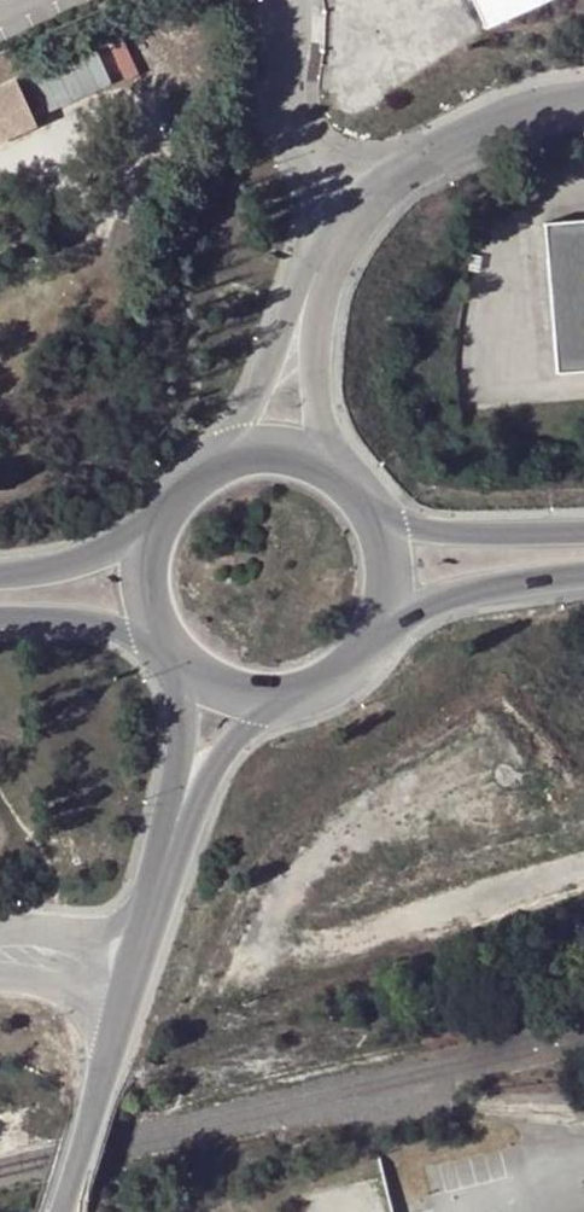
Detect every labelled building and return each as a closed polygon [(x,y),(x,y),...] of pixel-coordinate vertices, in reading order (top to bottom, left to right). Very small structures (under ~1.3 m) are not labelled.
[(479,22),(531,0),(469,0),(479,22)] [(44,104),(112,87),(103,53),(36,70),(44,104)] [(0,87),(0,141),(35,125),(15,80),(0,87)] [(543,224),(555,375),(583,373),(583,220),(543,224)]
